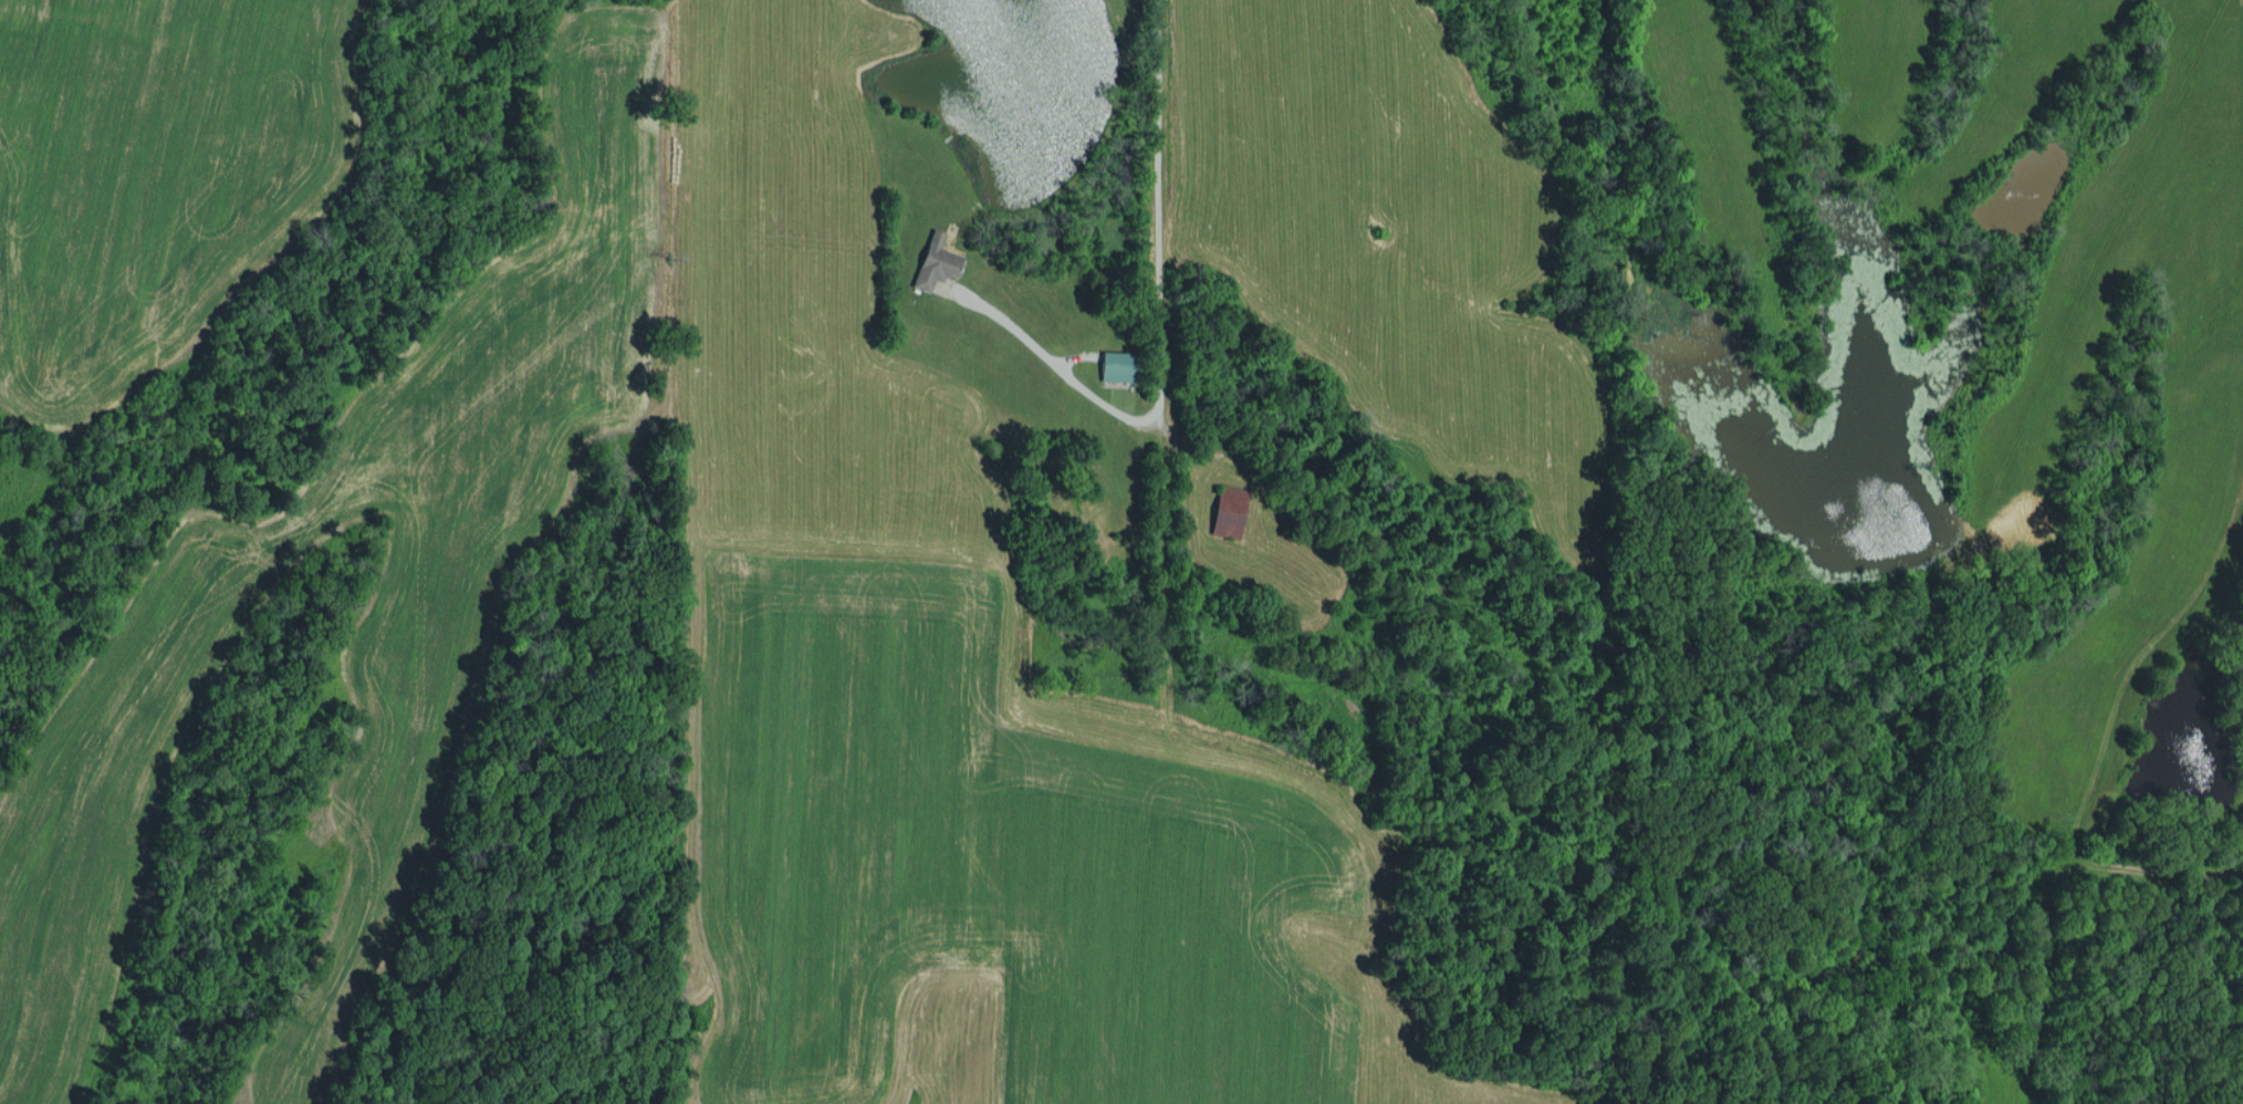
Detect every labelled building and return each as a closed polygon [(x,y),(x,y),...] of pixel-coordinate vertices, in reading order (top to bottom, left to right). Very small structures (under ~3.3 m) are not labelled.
[(929,291),(931,282),(947,286),(958,251),(941,246),(945,232),(930,227),(912,286),(929,291)] [(1130,351),(1100,350),(1099,380),(1129,381),(1130,351)] [(1238,537),(1246,489),(1218,484),(1209,533),(1238,537)]
